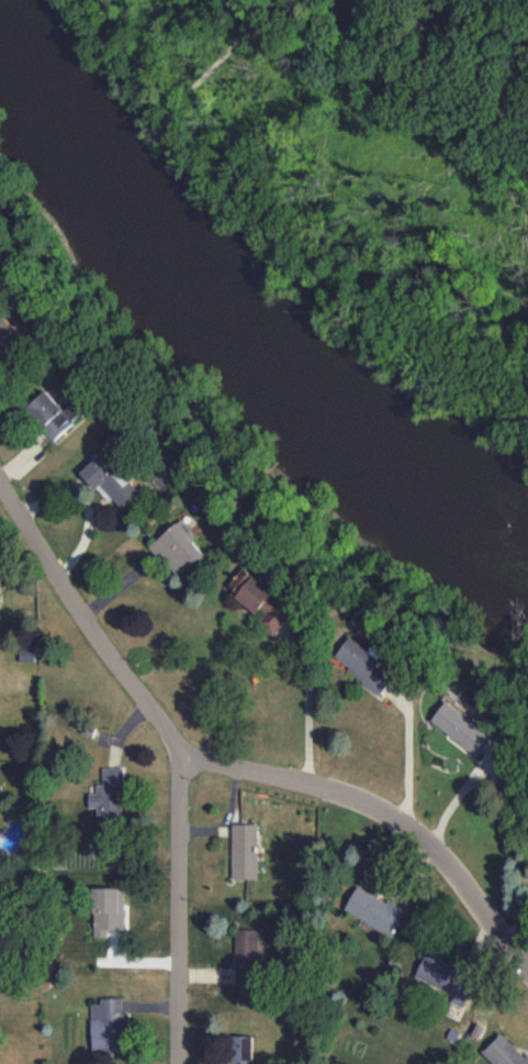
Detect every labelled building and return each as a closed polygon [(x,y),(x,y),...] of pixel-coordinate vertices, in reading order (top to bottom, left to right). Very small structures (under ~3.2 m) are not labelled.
[(25,347),(0,306),(0,363),(25,347)] [(71,402),(64,409),(46,390),(25,409),(53,440),(82,414),(71,402)] [(204,554),(185,532),(189,528),(181,519),(150,546),(178,578),(204,554)] [(226,587),(275,632),(293,612),(245,567),(226,587)] [(383,693),(397,672),(349,639),(334,660),(383,693)] [(35,661),(34,647),(20,648),(20,662),(35,661)] [(493,736),(447,701),(432,721),(478,755),(493,736)] [(97,827),(123,827),(123,767),(103,767),(102,784),(97,784),(96,793),(89,793),(89,807),(97,807),(97,827)] [(257,824),(232,824),(233,879),(256,879),(256,845),(257,845),(257,824)] [(344,909),(391,936),(406,910),(388,899),(386,902),(358,885),(344,909)] [(108,937),(108,930),(124,930),(124,888),(94,887),(93,937),(108,937)] [(259,929),(236,929),(236,985),(259,985),(259,929)] [(415,977),(454,994),(450,1002),(465,1008),(478,977),(425,954),(415,977)] [(122,997),(101,998),(101,1004),(91,1004),(92,1054),(124,1053),(122,997)] [(524,1057),(502,1033),(482,1051),(495,1063),(527,1063),(527,1053),(524,1057)] [(249,1060),(252,1060),(254,1036),(230,1035),(229,1062),(240,1062),(240,1063),(249,1063),(249,1060)]
